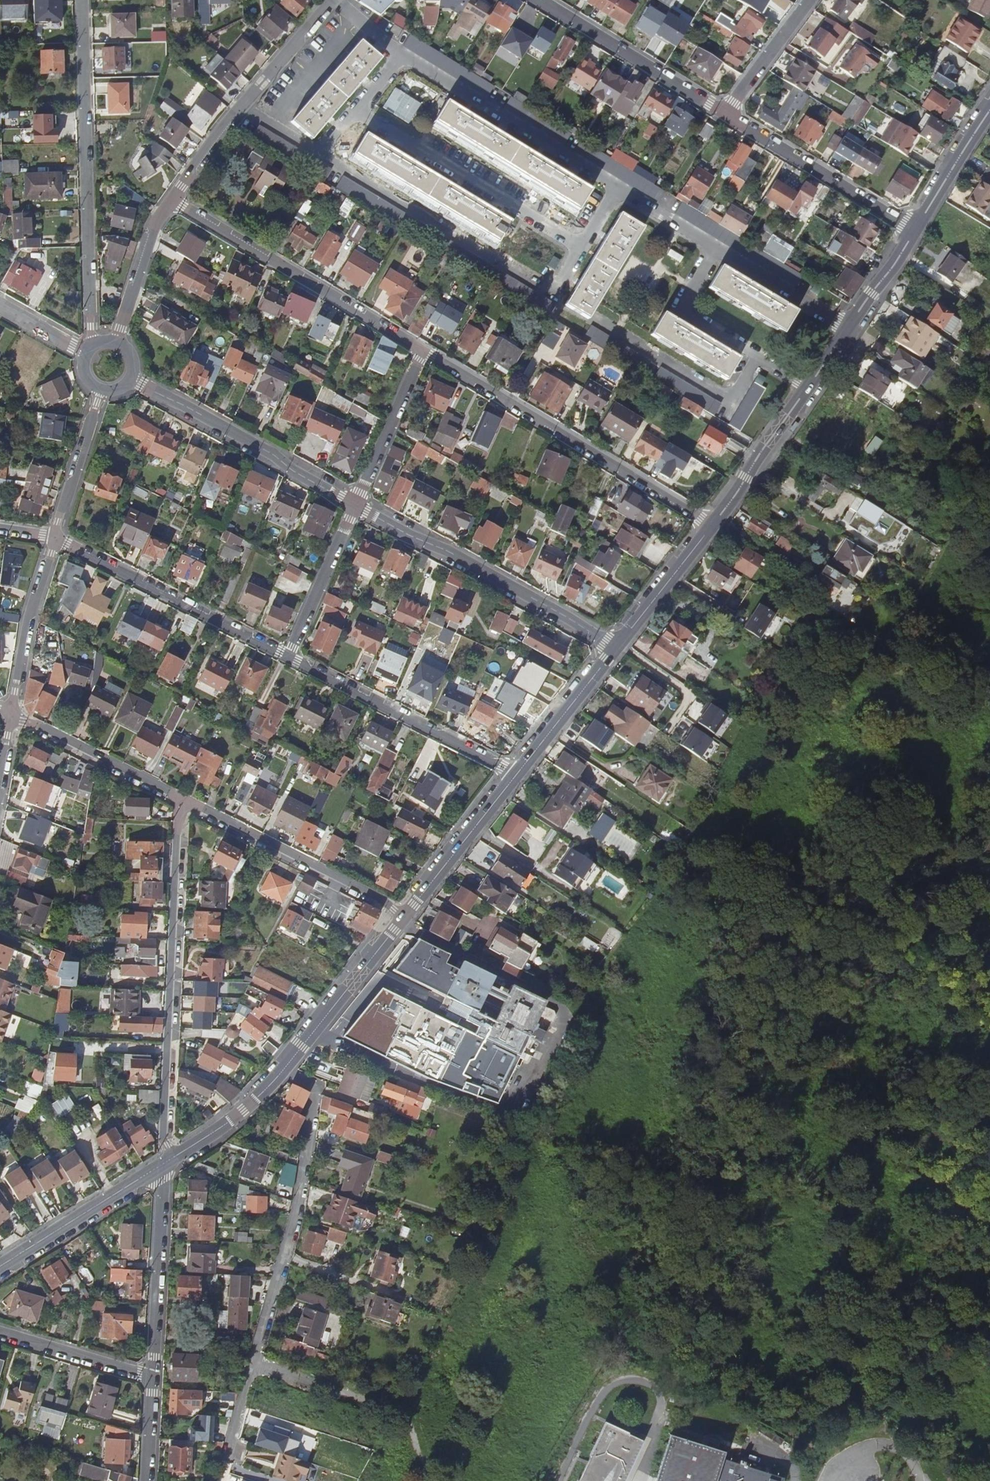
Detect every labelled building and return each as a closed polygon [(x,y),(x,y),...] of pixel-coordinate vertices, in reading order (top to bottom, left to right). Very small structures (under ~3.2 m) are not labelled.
[(1,7),(1,12),(28,12),(27,0),(0,0),(1,7)] [(63,0),(36,0),(37,25),(51,24),(51,22),(64,21),(63,0)] [(171,18),(192,18),(191,0),(171,0),(171,18)] [(199,23),(211,23),(211,2),(230,3),(230,0),(198,0),(199,23)] [(293,16),(305,2),(302,0),(284,0),(280,5),(293,16)] [(379,16),(394,2),(401,2),(401,0),(360,0),(358,2),(379,16)] [(438,2),(437,8),(437,9),(448,10),(459,17),(462,12),(469,0),(438,0),(438,2)] [(462,12),(463,12),(455,25),(454,24),(447,36),(456,42),(460,35),(465,37),(467,32),(469,33),(477,21),(483,24),(492,10),(478,1),(478,0),(469,0),(462,12)] [(586,3),(601,13),(609,0),(588,0),(586,3)] [(601,13),(607,17),(608,16),(617,0),(609,0),(601,13)] [(608,16),(624,25),(635,6),(625,0),(617,0),(608,16)] [(670,9),(676,0),(656,0),(670,9)] [(757,6),(773,16),(784,0),(762,0),(757,6)] [(833,2),(835,4),(830,10),(844,20),(856,4),(858,5),(862,0),(835,0),(833,2)] [(986,20),(989,13),(989,0),(973,0),(967,11),(986,20)] [(489,22),(505,33),(517,13),(501,3),(489,22)] [(291,21),(274,7),(257,27),(273,42),(291,21)] [(424,7),(422,26),(434,27),(437,14),(437,9),(437,8),(424,7)] [(654,35),(665,18),(649,8),(637,27),(653,37),(654,35)] [(665,18),(654,35),(676,48),(689,26),(678,19),(680,15),(670,9),(665,18)] [(748,10),(738,27),(732,23),(733,21),(720,13),(714,22),(715,22),(733,33),(750,43),(753,38),(752,37),(754,33),(756,34),(765,20),(748,10)] [(28,12),(1,12),(1,20),(28,19),(28,12)] [(714,22),(698,12),(696,16),(713,25),(715,22),(714,22)] [(389,22),(394,25),(403,31),(406,32),(406,21),(395,14),(389,22)] [(111,16),(112,38),(134,37),(133,16),(111,16)] [(946,39),(967,53),(980,32),(959,18),(946,39)] [(846,31),(826,19),(807,48),(823,58),(833,43),(836,45),(846,31)] [(733,33),(715,22),(713,25),(712,28),(730,39),(733,33)] [(872,43),(876,34),(854,24),(850,32),(872,43)] [(403,31),(394,25),(389,33),(394,35),(399,38),(403,31)] [(532,44),(547,53),(557,34),(543,25),(532,44)] [(489,95),(494,86),(493,85),(489,83),(480,78),(471,72),(410,35),(403,46),(487,97),(489,95)] [(565,63),(570,54),(574,49),(577,42),(568,37),(556,57),(555,56),(548,67),(555,72),(561,61),(565,63)] [(751,48),(735,37),(723,58),(739,67),(751,48)] [(223,61),(239,75),(257,53),(241,39),(223,61)] [(381,59),(361,42),(290,123),(310,141),(327,121),(329,119),(331,117),(345,100),(363,79),(365,77),(381,59)] [(131,45),(118,45),(119,48),(104,49),(104,70),(124,69),(124,53),(131,53),(131,45)] [(856,45),(840,69),(854,79),(865,63),(874,68),(879,61),(856,45)] [(944,47),(927,73),(933,78),(949,88),(958,74),(952,70),(955,65),(959,68),(963,68),(966,64),(965,60),(944,47)] [(723,64),(698,48),(686,67),(712,83),(723,64)] [(66,74),(65,52),(44,53),(45,74),(66,74)] [(584,56),(570,79),(589,91),(601,71),(594,67),(595,65),(590,62),(591,60),(584,56)] [(795,88),(803,93),(816,72),(797,60),(783,81),(795,88)] [(239,75),(223,61),(209,77),(225,90),(239,75)] [(476,64),(471,72),(480,78),(484,73),(485,69),(476,64)] [(548,67),(541,79),(554,87),(562,76),(555,72),(548,67)] [(503,69),(494,82),(502,87),(510,74),(503,69)] [(622,91),(627,83),(605,70),(590,95),(611,108),(622,91)] [(493,78),(484,73),(480,78),(489,83),(493,78)] [(623,99),(634,106),(641,95),(639,93),(642,88),(634,83),(632,86),(627,83),(622,91),(626,94),(623,99)] [(142,112),(142,84),(131,84),(131,112),(142,112)] [(129,114),(128,86),(108,87),(109,114),(129,114)] [(803,93),(795,88),(780,110),(773,106),(769,112),(762,108),(757,116),(757,117),(780,131),(795,106),(803,93)] [(665,118),(671,109),(674,103),(653,90),(637,116),(646,121),(652,110),(665,118)] [(626,94),(622,91),(611,108),(627,118),(634,106),(623,99),(626,94)] [(924,106),(957,128),(962,120),(954,115),(960,106),(951,100),(950,102),(933,91),(924,106)] [(516,92),(513,98),(524,105),(528,99),(516,92)] [(159,109),(172,119),(186,130),(194,119),(203,125),(218,103),(204,93),(188,115),(167,99),(159,109)] [(808,96),(803,93),(795,106),(800,109),(808,96)] [(504,108),(565,145),(571,134),(567,131),(524,105),(513,98),(511,97),(504,108)] [(684,100),(678,97),(674,103),(671,109),(674,111),(665,126),(681,136),(692,119),(678,110),(684,100)] [(442,100),(439,98),(434,107),(441,111),(446,102),(442,100)] [(850,122),(864,102),(858,98),(844,118),(850,122)] [(754,114),(757,116),(762,108),(769,112),(773,106),(763,100),(754,114)] [(464,111),(447,101),(446,102),(441,111),(435,122),(579,210),(591,190),(575,180),(572,178),(551,165),(539,157),(537,156),(535,155),(503,135),(501,134),(480,121),(467,114),(465,112),(464,111)] [(864,102),(850,122),(853,123),(857,126),(870,105),(864,102)] [(597,107),(590,103),(585,110),(593,115),(597,107)] [(847,121),(836,115),(833,121),(843,127),(847,121)] [(59,143),(59,133),(59,117),(54,118),(34,118),(35,143),(59,143)] [(812,146),(823,129),(806,118),(795,136),(812,146)] [(940,155),(944,149),(936,143),(946,127),(932,118),(921,135),(932,141),(928,148),(940,155)] [(188,131),(186,130),(172,119),(157,139),(173,151),(188,131)] [(706,123),(698,135),(706,140),(713,128),(706,123)] [(652,140),(658,129),(649,124),(643,135),(652,140)] [(258,126),(251,137),(324,182),(331,169),(259,125),(258,126)] [(570,125),(567,131),(571,134),(579,139),(582,133),(570,125)] [(916,133),(904,126),(891,147),(905,155),(909,148),(908,147),(910,143),(916,133)] [(382,144),(366,134),(352,156),(497,243),(510,222),(498,215),(494,212),(492,211),(471,198),(458,190),(456,189),(454,188),(422,168),(420,167),(398,154),(386,146),(384,145),(382,144)] [(835,153),(842,142),(834,137),(828,148),(835,153)] [(844,138),(842,142),(835,153),(873,175),(882,161),(844,138)] [(172,156),(153,142),(146,151),(149,154),(137,162),(142,170),(138,172),(143,181),(154,174),(152,170),(163,163),(165,165),(172,156)] [(739,143),(725,166),(733,171),(729,178),(732,179),(728,186),(739,192),(757,164),(747,158),(752,151),(739,143)] [(610,159),(632,172),(637,165),(638,162),(616,149),(610,159)] [(251,152),(243,166),(252,171),(255,165),(258,167),(256,170),(262,173),(254,187),(261,191),(258,196),(264,199),(270,190),(278,195),(292,171),(283,166),(279,172),(271,167),(274,162),(265,157),(263,159),(251,152)] [(5,179),(4,176),(20,176),(19,161),(4,162),(4,163),(0,163),(0,179),(5,179)] [(658,179),(637,165),(632,172),(655,186),(658,179)] [(680,195),(680,196),(689,201),(690,199),(692,196),(700,201),(714,178),(697,168),(680,195)] [(901,201),(915,181),(899,171),(886,191),(901,201)] [(26,175),(27,198),(63,197),(62,174),(26,175)] [(335,189),(421,240),(428,228),(343,177),(335,189)] [(5,211),(6,212),(13,212),(12,180),(5,180),(5,211)] [(788,213),(788,212),(793,215),(799,205),(805,209),(816,190),(805,183),(797,195),(775,182),(765,199),(788,213)] [(981,182),(965,206),(981,217),(989,204),(989,189),(981,182)] [(330,190),(319,183),(315,190),(326,196),(330,190)] [(143,200),(123,186),(120,190),(140,205),(143,200)] [(830,191),(824,187),(816,200),(822,203),(830,191)] [(680,196),(680,195),(678,194),(675,198),(682,203),(686,205),(689,201),(680,196)] [(347,200),(341,196),(334,209),(339,212),(340,210),(347,200)] [(700,206),(697,212),(706,218),(710,211),(714,203),(705,198),(700,206)] [(318,212),(311,208),(314,203),(306,199),(296,218),(311,226),(318,212)] [(352,201),(347,199),(347,200),(340,210),(345,213),(352,201)] [(690,199),(686,205),(697,212),(700,206),(690,199)] [(796,287),(803,277),(802,276),(799,274),(784,265),(762,252),(741,239),(718,225),(706,218),(697,212),(686,205),(682,203),(676,213),(796,287)] [(723,219),(718,225),(741,239),(753,218),(731,205),(723,219)] [(130,231),(135,210),(117,206),(112,226),(130,231)] [(723,219),(710,211),(706,218),(718,225),(723,219)] [(565,305),(588,320),(594,310),(598,304),(643,228),(620,214),(608,234),(606,236),(590,263),(580,280),(579,281),(577,284),(565,305)] [(17,215),(17,248),(24,248),(34,248),(42,248),(42,239),(30,239),(29,215),(17,215)] [(876,221),(869,216),(865,222),(862,220),(849,238),(869,249),(880,232),(872,227),(876,221)] [(357,243),(365,230),(355,224),(347,237),(357,243)] [(775,230),(765,224),(756,239),(766,245),(772,235),(775,230)] [(295,227),(287,241),(292,244),(291,247),(299,252),(303,246),(309,250),(316,239),(295,227)] [(194,262),(195,262),(205,243),(187,232),(176,251),(194,262)] [(875,253),(869,249),(849,238),(840,232),(827,252),(854,268),(861,257),(869,262),(875,253)] [(327,268),(340,246),(333,242),(335,239),(327,234),(311,259),(327,268)] [(440,235),(433,248),(549,318),(556,305),(440,235)] [(766,245),(762,252),(784,265),(787,260),(792,252),(775,241),(777,238),(772,235),(766,245)] [(115,237),(108,237),(110,270),(117,273),(128,241),(115,237)] [(967,262),(952,251),(937,273),(952,283),(967,262)] [(353,252),(339,275),(346,279),(344,282),(357,289),(358,287),(362,290),(370,275),(373,277),(379,267),(353,252)] [(560,260),(553,256),(547,266),(554,270),(557,265),(560,260)] [(252,300),(262,277),(248,270),(249,267),(233,260),(224,280),(238,287),(235,292),(252,300)] [(791,262),(787,260),(784,265),(799,274),(801,270),(790,264),(791,262)] [(194,262),(191,267),(210,276),(212,272),(195,262),(194,262)] [(15,263),(3,282),(29,296),(35,286),(40,277),(41,275),(33,270),(32,272),(15,263)] [(191,267),(183,263),(174,281),(210,299),(217,285),(208,281),(210,276),(191,267)] [(176,269),(169,267),(166,278),(173,280),(176,269)] [(467,270),(462,267),(455,277),(461,280),(467,270)] [(740,278),(722,267),(709,288),(783,333),(796,312),(777,300),(740,278)] [(392,316),(410,287),(411,285),(389,271),(379,288),(393,297),(384,311),(392,316)] [(851,300),(864,280),(850,272),(844,282),(841,280),(835,290),(851,300)] [(43,278),(40,277),(35,286),(38,287),(43,278)] [(812,288),(810,291),(818,296),(821,290),(813,285),(812,288)] [(283,311),(288,298),(265,287),(256,310),(279,320),(283,311)] [(410,287),(392,316),(402,321),(406,314),(409,316),(422,295),(420,294),(421,293),(410,287)] [(447,292),(442,300),(448,304),(453,296),(447,292)] [(290,294),(288,298),(283,311),(306,322),(313,305),(290,294)] [(934,305),(926,317),(940,327),(948,314),(934,305)] [(185,345),(196,326),(161,306),(151,323),(185,345)] [(671,317),(664,313),(651,335),(726,379),(738,358),(720,347),(683,325),(671,317)] [(414,332),(420,336),(431,318),(425,314),(414,332)] [(959,321),(948,314),(940,327),(950,334),(959,321)] [(321,342),(323,336),(334,341),(341,327),(317,316),(308,337),(321,342)] [(912,318),(909,316),(903,326),(906,328),(903,333),(900,331),(894,341),(918,356),(927,342),(930,344),(937,334),(912,318)] [(439,331),(453,339),(459,329),(445,321),(439,331)] [(459,343),(475,353),(490,328),(481,322),(477,329),(470,325),(459,343)] [(340,349),(349,327),(342,324),(341,327),(334,341),(332,345),(340,349)] [(583,338),(607,352),(636,369),(645,374),(652,362),(591,326),(583,338)] [(562,339),(551,332),(543,346),(554,352),(562,339)] [(344,357),(362,365),(373,341),(355,333),(344,357)] [(397,343),(383,335),(370,365),(384,372),(389,361),(385,359),(391,345),(396,347),(397,343)] [(498,336),(486,356),(509,370),(521,350),(498,336)] [(585,348),(568,338),(556,360),(573,370),(585,348)] [(927,342),(918,356),(921,358),(930,344),(927,342)] [(389,361),(396,347),(391,345),(385,359),(389,361)] [(231,347),(224,363),(238,369),(235,377),(251,384),(259,366),(240,357),(242,352),(231,347)] [(897,375),(897,376),(913,386),(926,367),(898,349),(891,359),(903,367),(897,375)] [(299,357),(295,367),(323,382),(326,377),(311,367),(313,365),(299,357)] [(191,361),(183,380),(199,387),(200,385),(205,387),(211,373),(203,369),(204,367),(191,361)] [(292,375),(268,365),(256,391),(263,394),(262,398),(263,400),(270,404),(272,398),(280,401),(290,378),(292,375)] [(857,385),(875,398),(887,378),(870,367),(857,385)] [(653,379),(714,416),(721,404),(660,368),(653,379)] [(292,375),(290,378),(298,381),(300,376),(293,373),(292,375)] [(756,378),(754,381),(762,386),(766,379),(758,374),(756,378)] [(571,392),(544,375),(530,397),(556,413),(562,404),(563,405),(571,392)] [(590,378),(585,386),(579,396),(603,410),(613,392),(590,378)] [(42,388),(51,409),(69,401),(60,380),(42,388)] [(448,405),(455,390),(432,380),(424,399),(436,405),(438,400),(448,405)] [(635,395),(640,398),(648,385),(643,382),(635,395)] [(740,433),(766,390),(762,387),(753,382),(728,425),(740,433)] [(669,391),(663,387),(658,396),(663,400),(669,391)] [(359,391),(356,398),(371,405),(374,398),(359,391)] [(336,394),(331,403),(348,411),(352,402),(336,394)] [(291,395),(282,417),(299,425),(303,416),(305,417),(311,404),(291,395)] [(701,410),(683,399),(678,408),(687,414),(693,418),(695,419),(701,410)] [(446,410),(446,409),(448,405),(438,400),(436,405),(446,410)] [(368,410),(355,402),(354,402),(352,408),(364,415),(368,410)] [(614,404),(602,424),(630,441),(643,421),(614,404)] [(314,407),(305,428),(321,436),(321,437),(328,440),(328,439),(336,442),(346,421),(314,407)] [(446,410),(443,417),(450,420),(452,416),(453,413),(446,410)] [(484,411),(472,438),(489,445),(502,416),(492,413),(491,414),(484,411)] [(65,416),(43,413),(40,429),(39,437),(61,441),(65,416)] [(152,426),(132,414),(124,429),(144,440),(143,443),(151,447),(159,430),(152,427),(152,426)] [(693,418),(687,414),(684,419),(689,423),(693,418)] [(443,417),(433,438),(445,443),(443,448),(450,451),(456,437),(453,436),(460,420),(452,416),(450,420),(443,417)] [(727,434),(731,436),(734,432),(722,424),(719,429),(727,434)] [(947,434),(936,427),(931,434),(942,441),(947,434)] [(725,438),(717,433),(709,428),(698,447),(713,456),(718,448),(725,438)] [(151,447),(149,451),(172,462),(180,443),(166,436),(167,434),(159,430),(151,447)] [(348,430),(333,462),(350,470),(365,438),(348,430)] [(658,462),(665,450),(667,446),(645,432),(635,448),(636,449),(635,452),(643,457),(645,454),(658,462)] [(729,440),(725,438),(718,448),(722,451),(729,440)] [(209,447),(191,439),(181,462),(177,469),(195,477),(209,447)] [(427,452),(430,446),(419,440),(414,449),(420,452),(415,463),(421,465),(427,452)] [(668,480),(674,469),(682,474),(692,457),(669,443),(667,446),(665,450),(669,452),(667,456),(670,457),(659,475),(668,480)] [(430,446),(427,452),(433,455),(435,450),(430,446)] [(546,449),(536,472),(560,483),(570,460),(546,449)] [(389,453),(374,487),(387,494),(400,467),(398,466),(401,459),(389,453)] [(214,461),(206,479),(200,493),(209,496),(215,483),(229,489),(237,471),(214,461)] [(52,470),(37,466),(37,468),(31,467),(26,483),(32,484),(49,489),(52,480),(49,479),(52,470)] [(250,470),(241,490),(267,501),(276,481),(250,470)] [(843,486),(817,470),(810,481),(812,482),(803,497),(813,502),(824,484),(838,493),(843,486)] [(512,479),(525,485),(529,478),(516,472),(512,479)] [(101,474),(94,494),(114,500),(120,480),(101,474)] [(400,507),(413,483),(402,477),(389,500),(400,507)] [(481,477),(477,482),(486,487),(489,482),(481,477)] [(415,479),(413,483),(413,484),(421,489),(424,484),(415,479)] [(29,493),(32,484),(26,483),(23,491),(29,493)] [(32,484),(29,493),(26,501),(23,500),(20,511),(23,511),(39,514),(41,507),(40,507),(43,497),(46,498),(49,489),(32,484)] [(413,484),(407,497),(430,509),(439,491),(424,484),(421,489),(413,484)] [(278,490),(270,508),(296,519),(303,501),(278,490)] [(619,509),(642,522),(652,506),(629,492),(619,509)] [(596,515),(602,502),(595,498),(588,512),(596,515)] [(903,525),(863,500),(848,525),(857,531),(860,526),(868,531),(865,536),(878,544),(890,542),(893,540),(903,525)] [(316,504),(310,501),(306,511),(311,513),(304,528),(321,537),(334,511),(317,502),(316,504)] [(562,503),(551,526),(570,534),(572,530),(566,528),(575,509),(562,503)] [(143,547),(156,517),(131,506),(120,531),(134,538),(132,542),(143,547)] [(464,514),(448,506),(440,523),(457,531),(464,514)] [(596,517),(601,520),(605,512),(600,509),(596,517)] [(605,512),(601,520),(598,525),(604,529),(611,515),(605,512)] [(754,519),(767,527),(771,520),(758,512),(754,519)] [(767,527),(754,519),(750,526),(762,534),(767,527)] [(479,527),(474,538),(492,547),(502,528),(487,521),(483,528),(479,527)] [(612,546),(637,561),(650,540),(624,524),(612,545),(612,546)] [(235,534),(228,530),(224,538),(228,540),(225,547),(241,555),(244,547),(232,542),(235,534)] [(151,535),(143,551),(154,556),(157,552),(164,555),(169,544),(151,535)] [(780,536),(775,544),(788,552),(793,544),(780,536)] [(510,557),(509,560),(524,567),(533,547),(515,539),(507,555),(510,557)] [(374,572),(385,549),(364,540),(354,562),(374,572)] [(619,557),(609,551),(612,546),(612,545),(605,541),(590,565),(577,557),(575,563),(591,574),(598,578),(604,581),(619,557)] [(841,555),(838,553),(833,561),(853,574),(858,567),(863,571),(872,556),(849,542),(841,555)] [(566,558),(542,548),(533,567),(543,571),(543,570),(558,576),(566,558)] [(762,558),(745,548),(734,567),(750,577),(762,558)] [(394,549),(385,568),(401,575),(410,556),(394,549)] [(0,566),(0,583),(10,585),(12,574),(15,575),(17,565),(19,566),(21,557),(7,556),(6,553),(2,552),(0,566)] [(183,553),(175,572),(195,581),(203,562),(183,553)] [(428,558),(420,554),(414,567),(422,571),(428,558)] [(876,559),(872,556),(863,571),(858,567),(853,574),(862,580),(876,559)] [(815,572),(821,562),(815,558),(809,568),(815,572)] [(79,577),(83,567),(67,560),(59,580),(68,584),(69,583),(70,584),(63,602),(74,612),(87,588),(83,579),(79,577)] [(297,567),(290,563),(284,575),(297,582),(303,570),(302,569),(297,567)] [(598,578),(591,574),(575,563),(571,571),(580,575),(581,576),(582,574),(595,582),(598,578)] [(374,572),(359,564),(355,571),(371,579),(374,572)] [(739,577),(718,564),(708,578),(730,592),(739,577)] [(835,592),(844,577),(826,565),(820,575),(821,577),(816,585),(833,595),(835,592)] [(571,571),(568,578),(577,582),(580,575),(571,571)] [(112,598),(101,592),(108,579),(98,574),(94,583),(90,581),(89,584),(87,588),(74,612),(74,614),(85,620),(88,614),(100,620),(104,613),(107,606),(112,598)] [(228,601),(239,577),(231,574),(221,598),(228,601)] [(848,580),(844,577),(835,592),(839,594),(848,580)] [(568,578),(561,594),(581,603),(588,588),(577,582),(568,578)] [(448,580),(442,593),(454,598),(460,586),(448,580)] [(261,613),(271,590),(249,581),(241,599),(254,605),(253,609),(261,613)] [(327,592),(322,603),(327,605),(323,614),(342,622),(346,613),(334,607),(338,598),(327,592)] [(405,594),(396,614),(404,618),(408,611),(423,617),(429,605),(405,594)] [(798,609),(801,602),(791,596),(787,603),(798,609)] [(430,620),(457,632),(469,605),(454,598),(446,615),(434,610),(430,620)] [(370,607),(383,613),(386,606),(373,601),(370,607)] [(272,604),(264,623),(283,631),(291,613),(272,604)] [(760,639),(775,615),(760,605),(748,623),(747,622),(743,629),(760,639)] [(136,638),(146,619),(139,616),(132,612),(126,609),(115,629),(135,639),(136,638)] [(508,619),(511,614),(499,609),(491,627),(502,632),(507,622),(508,619)] [(197,621),(187,616),(179,630),(190,635),(197,621)] [(146,619),(136,638),(159,649),(168,630),(146,619)] [(376,653),(385,634),(375,630),(377,627),(358,619),(352,632),(359,636),(357,642),(367,647),(366,649),(376,653)] [(322,621),(312,643),(329,650),(339,628),(322,621)] [(660,636),(679,649),(690,656),(695,649),(692,647),(696,639),(691,635),(691,633),(679,625),(678,626),(670,621),(660,636)] [(530,629),(522,643),(559,664),(567,650),(530,629)] [(667,666),(679,649),(660,636),(648,653),(667,666)] [(700,641),(696,639),(692,647),(695,649),(700,641)] [(134,647),(156,657),(159,651),(137,641),(134,647)] [(773,642),(771,646),(780,651),(782,648),(773,642)] [(779,651),(769,645),(766,651),(775,657),(779,651)] [(426,646),(421,659),(443,669),(449,656),(426,646)] [(386,651),(375,672),(395,683),(406,661),(386,651)] [(159,672),(172,679),(182,660),(169,653),(159,672)] [(525,657),(511,683),(535,696),(549,671),(525,657)] [(222,692),(233,671),(209,658),(198,679),(222,692)] [(248,658),(236,681),(254,690),(266,669),(256,664),(257,663),(248,658)] [(407,691),(434,702),(446,671),(418,661),(407,691)] [(74,663),(69,680),(84,685),(89,668),(74,663)] [(31,713),(34,715),(37,709),(46,714),(55,697),(57,698),(64,684),(58,681),(51,694),(46,691),(48,687),(29,677),(24,705),(31,713)] [(663,693),(641,677),(626,699),(648,715),(663,693)] [(495,699),(501,703),(497,711),(514,719),(527,691),(504,680),(495,699)] [(475,692),(473,697),(477,699),(484,684),(480,682),(475,692)] [(91,696),(87,703),(110,715),(124,689),(116,685),(112,693),(96,684),(92,692),(91,696)] [(464,716),(473,697),(475,692),(458,685),(454,694),(445,689),(437,707),(447,711),(448,708),(464,716)] [(319,726),(328,707),(314,700),(315,698),(304,692),(293,713),(319,726)] [(140,725),(150,706),(128,694),(116,718),(138,729),(140,725)] [(244,725),(260,733),(269,738),(273,730),(275,731),(279,723),(277,722),(287,702),(276,697),(266,716),(262,714),(261,716),(258,715),(262,708),(255,704),(244,725)] [(195,701),(189,698),(185,706),(183,710),(189,712),(195,701)] [(174,728),(176,724),(181,715),(183,710),(185,706),(177,702),(166,724),(174,728)] [(478,702),(469,718),(487,728),(496,711),(478,702)] [(324,728),(344,738),(356,713),(337,703),(324,728)] [(699,724),(715,734),(727,716),(709,703),(704,710),(707,712),(699,724)] [(613,726),(610,731),(613,733),(633,747),(649,724),(625,708),(622,713),(611,705),(602,718),(613,726)] [(181,715),(176,724),(198,734),(204,722),(191,716),(190,719),(181,715)] [(384,746),(392,731),(370,719),(360,738),(383,749),(384,746)] [(610,731),(594,720),(586,731),(584,730),(579,737),(601,752),(613,733),(610,731)] [(151,761),(159,747),(164,735),(146,726),(145,728),(140,725),(138,729),(130,745),(135,747),(132,751),(151,761)] [(681,746),(700,759),(712,741),(693,727),(681,746)] [(515,747),(520,741),(506,729),(501,735),(515,747)] [(186,773),(194,758),(200,746),(202,742),(182,731),(180,734),(173,730),(163,750),(171,754),(184,761),(182,764),(179,770),(186,773)] [(200,746),(194,758),(197,759),(192,770),(201,774),(198,780),(216,788),(221,778),(213,774),(221,757),(200,746)] [(384,746),(383,749),(377,760),(380,762),(367,788),(389,799),(393,790),(382,784),(391,767),(387,765),(394,751),(384,746)] [(57,759),(33,748),(26,762),(43,770),(45,766),(52,769),(57,759)] [(289,754),(287,752),(283,751),(281,750),(278,757),(285,761),(289,754)] [(342,753),(335,767),(344,771),(351,758),(342,753)] [(568,776),(574,780),(583,765),(564,753),(555,767),(568,776)] [(169,758),(182,764),(184,761),(171,754),(169,758)] [(250,754),(244,765),(258,771),(263,761),(250,754)] [(330,769),(303,755),(302,755),(297,764),(300,766),(302,764),(307,766),(306,769),(325,778),(330,769)] [(96,766),(88,763),(85,768),(81,781),(63,775),(59,786),(90,798),(96,766)] [(647,772),(667,786),(671,780),(651,765),(647,772)] [(597,771),(590,767),(588,771),(595,775),(597,771)] [(338,773),(330,769),(326,776),(335,780),(338,773)] [(447,782),(431,772),(422,786),(419,784),(412,795),(434,810),(440,800),(437,797),(447,782)] [(667,786),(647,772),(637,787),(657,801),(667,786)] [(51,783),(33,776),(24,800),(42,807),(51,783)] [(253,781),(253,780),(245,776),(235,798),(243,802),(253,781)] [(601,798),(574,780),(568,776),(564,782),(566,784),(559,794),(580,808),(585,798),(597,805),(601,798)] [(277,794),(253,781),(243,802),(267,814),(277,794)] [(321,813),(330,794),(320,790),(311,808),(321,813)] [(580,808),(559,794),(557,797),(555,796),(542,814),(563,828),(574,811),(577,813),(580,808)] [(287,797),(275,821),(297,832),(304,819),(310,808),(287,797)] [(131,798),(130,814),(136,814),(152,815),(155,815),(155,799),(131,798)] [(411,814),(402,809),(394,825),(422,839),(429,825),(410,816),(411,814)] [(50,820),(29,812),(27,819),(23,818),(17,836),(41,844),(50,820)] [(588,834),(601,844),(616,822),(602,814),(588,834)] [(527,825),(512,815),(504,828),(518,837),(527,825)] [(94,817),(87,816),(85,834),(84,839),(87,840),(87,837),(89,837),(90,833),(91,833),(94,817)] [(297,832),(294,839),(314,849),(319,839),(311,834),(316,825),(304,819),(297,832)] [(387,830),(368,820),(355,846),(374,855),(380,842),(381,842),(387,830)] [(343,837),(332,832),(325,846),(336,851),(343,837)] [(127,856),(161,857),(162,842),(133,841),(132,854),(128,853),(127,856)] [(228,882),(243,855),(221,843),(212,861),(229,870),(223,882),(225,882),(228,882)] [(31,850),(15,844),(7,864),(23,870),(25,866),(30,868),(29,870),(37,874),(44,857),(30,851),(31,850)] [(595,865),(572,851),(567,859),(568,860),(564,866),(561,863),(553,875),(573,889),(585,872),(589,874),(595,865)] [(530,872),(501,854),(491,870),(504,879),(505,876),(521,886),(530,872)] [(161,857),(127,856),(127,857),(142,858),(141,873),(127,872),(127,879),(143,880),(161,881),(162,874),(154,874),(155,865),(161,865),(161,857)] [(386,862),(375,883),(391,891),(401,871),(386,862)] [(25,883),(28,877),(8,869),(6,876),(25,883)] [(487,901),(504,912),(515,893),(487,874),(479,887),(491,895),(487,901)] [(271,875),(262,893),(282,903),(291,885),(271,875)] [(315,881),(305,876),(298,891),(307,896),(315,881)] [(642,882),(635,877),(633,881),(639,886),(642,882)] [(161,881),(143,880),(142,894),(144,894),(145,896),(144,897),(143,905),(154,905),(154,902),(163,902),(164,891),(161,891),(161,881)] [(225,882),(223,882),(198,881),(198,896),(201,896),(201,908),(224,909),(225,882)] [(466,913),(477,896),(461,887),(455,896),(453,895),(449,902),(466,913)] [(52,900),(20,888),(14,905),(25,909),(20,924),(40,931),(52,900)] [(82,906),(105,907),(105,900),(95,900),(95,894),(82,894),(82,906)] [(503,912),(504,912),(487,901),(486,902),(489,904),(503,912)] [(380,913),(357,902),(356,904),(362,907),(351,928),(367,936),(371,928),(372,929),(380,913)] [(313,911),(298,903),(294,911),(289,909),(282,924),(286,926),(294,930),(293,931),(304,937),(312,920),(310,919),(313,911)] [(429,931),(447,940),(457,919),(439,910),(429,931)] [(194,938),(217,938),(218,914),(194,913),(194,938)] [(138,937),(146,937),(147,915),(122,914),(121,929),(122,930),(122,936),(138,937)] [(610,950),(623,934),(611,926),(599,944),(610,950)] [(466,947),(472,935),(460,928),(454,939),(466,947)] [(518,938),(499,928),(489,947),(500,953),(501,952),(508,956),(505,961),(520,969),(536,941),(521,933),(518,938)] [(598,944),(584,936),(580,943),(592,952),(598,944)] [(137,963),(155,964),(156,954),(154,953),(155,938),(146,937),(138,937),(137,963)] [(515,1064),(528,1037),(540,1043),(546,1031),(536,1026),(537,1023),(535,1022),(545,1001),(512,985),(502,1007),(483,998),(494,976),(462,961),(457,969),(444,963),(449,955),(418,939),(392,971),(438,993),(435,998),(432,1004),(460,1017),(451,1036),(459,1040),(444,1072),(463,1080),(459,1090),(496,1104),(515,1064)] [(0,943),(0,966),(6,968),(11,956),(16,958),(19,951),(0,943)] [(304,952),(289,944),(282,958),(297,966),(304,952)] [(274,948),(269,945),(265,951),(271,954),(274,948)] [(20,951),(32,956),(33,952),(22,947),(20,951)] [(65,951),(53,947),(50,955),(53,957),(50,964),(48,963),(45,970),(50,972),(56,974),(62,960),(62,959),(65,951)] [(217,983),(221,983),(221,969),(223,969),(223,959),(202,959),(202,971),(199,973),(199,983),(217,983)] [(76,961),(64,960),(62,960),(56,974),(60,976),(59,984),(74,985),(76,961)] [(136,963),(120,963),(120,974),(147,975),(148,966),(136,965),(136,963)] [(250,984),(249,987),(268,997),(262,1009),(266,1011),(265,1014),(274,1019),(276,1016),(278,1017),(294,984),(259,967),(250,984)] [(60,976),(56,974),(50,972),(48,981),(51,981),(49,995),(57,999),(55,1012),(68,1012),(69,1003),(63,1003),(65,988),(55,986),(56,984),(59,984),(60,976)] [(0,977),(0,1008),(4,1010),(15,982),(0,977)] [(430,1010),(372,978),(332,1026),(441,1078),(444,1072),(459,1040),(451,1036),(460,1017),(432,1004),(430,1010)] [(36,979),(32,990),(39,992),(43,981),(36,979)] [(199,983),(194,982),(194,997),(215,998),(217,998),(217,983),(199,983)] [(139,989),(111,987),(111,1007),(138,1009),(139,989)] [(268,997),(249,987),(245,995),(261,1004),(259,1009),(261,1010),(262,1009),(268,997)] [(214,1013),(215,998),(194,997),(193,1012),(210,1013),(214,1013)] [(257,1043),(274,1022),(264,1015),(258,1010),(255,1008),(252,1011),(240,1005),(227,1031),(226,1031),(227,1034),(229,1036),(232,1037),(235,1036),(238,1034),(239,1032),(240,1029),(257,1043)] [(110,1014),(119,1015),(138,1016),(138,1009),(111,1007),(110,1014)] [(1,1041),(13,1013),(0,1008),(0,1041),(1,1041)] [(193,1030),(201,1030),(210,1030),(210,1013),(193,1012),(193,1030)] [(162,1030),(162,1017),(138,1016),(119,1015),(119,1028),(162,1030)] [(210,1030),(201,1030),(201,1038),(222,1039),(227,1031),(210,1030)] [(533,1057),(540,1043),(528,1037),(515,1064),(520,1067),(526,1054),(533,1057)] [(271,1058),(278,1049),(268,1041),(261,1048),(265,1053),(271,1058)] [(240,1061),(207,1045),(197,1064),(200,1065),(196,1072),(211,1074),(212,1071),(215,1073),(220,1064),(235,1071),(240,1061)] [(49,1053),(43,1085),(47,1086),(52,1086),(53,1080),(75,1081),(76,1062),(56,1061),(57,1054),(49,1053)] [(150,1056),(133,1055),(132,1083),(146,1084),(146,1080),(151,1080),(151,1063),(149,1063),(150,1056)] [(337,1090),(358,1098),(366,1074),(346,1067),(337,1090)] [(41,1080),(43,1072),(35,1069),(32,1077),(41,1080)] [(178,1069),(178,1073),(186,1075),(187,1074),(213,1087),(218,1078),(211,1074),(196,1072),(178,1069)] [(213,1087),(187,1074),(186,1075),(178,1073),(177,1085),(181,1086),(181,1087),(196,1095),(191,1105),(203,1111),(213,1089),(229,1104),(235,1098),(241,1092),(218,1078),(213,1087)] [(376,1078),(366,1074),(358,1098),(367,1101),(376,1078)] [(427,1090),(399,1080),(396,1089),(385,1085),(381,1095),(405,1104),(402,1114),(416,1119),(420,1108),(411,1105),(414,1096),(423,1099),(427,1090)] [(309,1092),(292,1084),(286,1096),(289,1098),(288,1099),(302,1106),(309,1092)] [(159,1092),(140,1090),(139,1103),(158,1104),(159,1092)] [(22,1094),(18,1108),(32,1113),(37,1099),(22,1094)] [(66,1094),(52,1104),(61,1117),(75,1107),(66,1094)] [(368,1110),(357,1106),(352,1104),(351,1106),(324,1096),(322,1108),(337,1113),(333,1128),(342,1132),(366,1140),(376,1113),(368,1110)] [(420,1108),(423,1099),(414,1096),(411,1105),(420,1108)] [(44,1102),(59,1125),(64,1122),(61,1117),(52,1104),(49,1099),(44,1102)] [(302,1106),(288,1099),(286,1104),(292,1108),(291,1110),(297,1114),(302,1106)] [(368,1110),(376,1113),(385,1116),(387,1109),(370,1103),(368,1110)] [(286,1104),(273,1130),(291,1139),(302,1117),(297,1114),(291,1110),(292,1108),(286,1104)] [(208,1111),(202,1115),(207,1122),(213,1117),(208,1111)] [(154,1143),(144,1128),(136,1133),(131,1126),(123,1130),(124,1133),(127,1138),(135,1150),(140,1158),(144,1156),(141,1151),(154,1143)] [(135,1150),(127,1138),(124,1133),(119,1137),(113,1128),(96,1139),(105,1155),(100,1159),(107,1170),(130,1155),(130,1154),(135,1150)] [(268,1156),(246,1148),(243,1156),(247,1158),(241,1175),(259,1181),(268,1156)] [(271,1157),(284,1161),(288,1153),(275,1148),(271,1157)] [(47,1159),(61,1181),(68,1177),(71,1181),(80,1176),(82,1178),(89,1173),(74,1149),(57,1159),(54,1155),(47,1159)] [(372,1159),(344,1150),(338,1166),(348,1169),(341,1190),(359,1196),(372,1159)] [(379,1159),(391,1163),(394,1154),(382,1150),(379,1159)] [(21,1169),(34,1190),(35,1192),(42,1188),(43,1189),(53,1184),(54,1186),(61,1181),(47,1159),(46,1157),(30,1168),(28,1165),(21,1169)] [(283,1162),(280,1184),(294,1185),(297,1164),(283,1162)] [(21,1169),(18,1165),(2,1175),(17,1197),(25,1192),(27,1195),(34,1190),(21,1169)] [(194,1209),(202,1210),(202,1202),(205,1203),(206,1177),(198,1177),(198,1181),(189,1180),(187,1201),(195,1202),(194,1209)] [(241,1183),(236,1210),(244,1211),(249,1185),(241,1183)] [(2,1222),(1,1220),(8,1213),(5,1209),(10,1205),(0,1190),(0,1223),(2,1222)] [(369,1206),(335,1194),(330,1207),(333,1208),(328,1219),(351,1227),(356,1214),(365,1217),(369,1206)] [(247,1212),(264,1213),(264,1197),(248,1196),(247,1212)] [(377,1209),(369,1206),(365,1217),(373,1220),(377,1209)] [(188,1240),(212,1241),(213,1216),(189,1215),(188,1240)] [(138,1247),(139,1222),(122,1222),(120,1246),(122,1246),(121,1253),(135,1254),(136,1247),(138,1247)] [(341,1229),(331,1226),(329,1233),(338,1236),(341,1229)] [(319,1254),(325,1235),(309,1230),(303,1248),(319,1254)] [(247,1242),(248,1232),(232,1231),(232,1241),(247,1242)] [(340,1251),(343,1244),(326,1239),(324,1246),(340,1251)] [(190,1272),(213,1274),(214,1248),(189,1246),(189,1260),(191,1260),(190,1272)] [(389,1254),(379,1250),(371,1278),(392,1284),(396,1272),(392,1271),(396,1259),(388,1256),(389,1254)] [(111,1268),(123,1269),(124,1269),(125,1260),(106,1260),(111,1268)] [(58,1261),(41,1271),(52,1287),(68,1277),(58,1261)] [(141,1271),(130,1270),(129,1279),(122,1279),(121,1288),(129,1289),(128,1298),(139,1299),(141,1271)] [(199,1297),(200,1277),(176,1275),(174,1296),(177,1296),(177,1302),(191,1303),(191,1297),(199,1297)] [(244,1328),(247,1276),(230,1275),(227,1328),(244,1328)] [(296,1300),(325,1309),(329,1299),(299,1289),(296,1300)] [(37,1321),(44,1298),(18,1290),(18,1292),(14,1291),(4,1301),(13,1309),(12,1313),(37,1321)] [(55,1306),(64,1301),(61,1297),(57,1290),(48,1295),(55,1306)] [(399,1302),(376,1295),(371,1309),(368,1308),(365,1316),(378,1321),(379,1320),(399,1327),(403,1315),(395,1312),(399,1302)] [(48,1296),(45,1298),(51,1308),(54,1306),(48,1296)] [(90,1310),(106,1311),(106,1302),(91,1300),(90,1310)] [(305,1344),(316,1347),(326,1315),(305,1309),(298,1333),(307,1337),(305,1344)] [(130,1326),(131,1316),(103,1314),(101,1335),(124,1337),(125,1326),(130,1326)] [(186,1346),(209,1347),(209,1334),(187,1333),(186,1346)] [(316,1348),(316,1347),(305,1344),(286,1338),(282,1348),(299,1354),(300,1352),(314,1356),(316,1348)] [(196,1382),(198,1355),(174,1353),(172,1381),(196,1382)] [(27,1414),(35,1385),(20,1381),(18,1388),(13,1392),(7,1390),(2,1407),(27,1414)] [(107,1420),(117,1388),(96,1382),(87,1413),(107,1420)] [(193,1391),(171,1390),(170,1414),(191,1415),(191,1410),(195,1408),(201,1408),(202,1391),(193,1391)] [(63,1427),(67,1413),(70,1401),(45,1394),(36,1423),(46,1426),(47,1422),(63,1427)] [(190,1441),(211,1442),(213,1423),(200,1422),(199,1428),(191,1427),(190,1441)] [(629,1434),(628,1434),(605,1423),(577,1480),(612,1480),(629,1434)] [(261,1444),(299,1457),(304,1441),(291,1437),(294,1430),(280,1425),(277,1432),(266,1429),(261,1444)] [(131,1433),(108,1426),(105,1432),(113,1434),(114,1431),(129,1436),(131,1433)] [(772,1438),(774,1434),(761,1426),(758,1430),(772,1438)] [(629,1434),(612,1480),(624,1480),(643,1441),(629,1434)] [(687,1441),(670,1435),(656,1478),(655,1480),(781,1480),(782,1479),(771,1475),(737,1463),(722,1458),(724,1453),(692,1442),(687,1441)] [(781,1444),(783,1439),(776,1435),(773,1439),(781,1444)] [(181,1440),(169,1439),(167,1471),(188,1471),(189,1449),(181,1448),(181,1440)] [(129,1464),(130,1442),(108,1441),(107,1463),(129,1464)] [(290,1480),(298,1480),(301,1472),(306,1474),(310,1461),(281,1452),(277,1464),(273,1476),(290,1480)] [(110,1470),(103,1467),(100,1475),(108,1478),(110,1470)] [(110,1470),(108,1478),(107,1480),(129,1480),(131,1476),(110,1470)]
